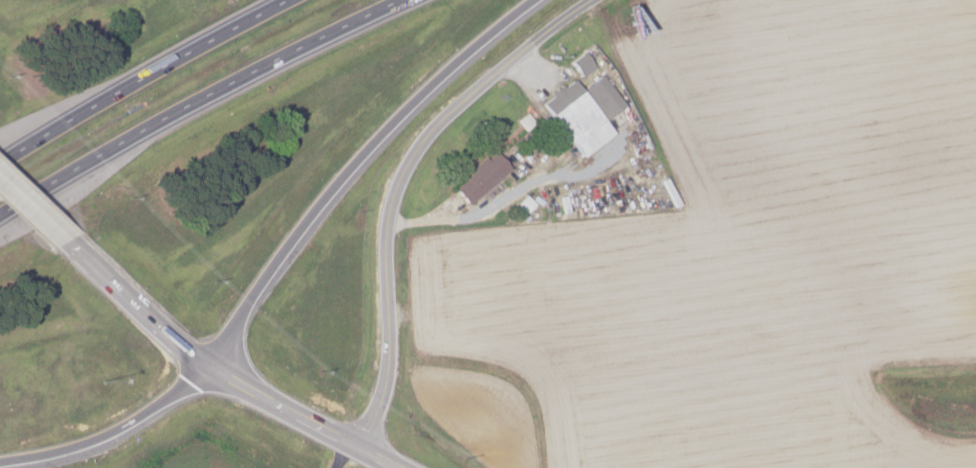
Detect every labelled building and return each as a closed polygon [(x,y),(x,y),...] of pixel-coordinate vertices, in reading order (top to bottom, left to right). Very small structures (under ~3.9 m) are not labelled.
[(593,67),(582,51),(569,61),(580,77),(593,67)] [(623,105),(600,74),(580,89),(572,78),(540,101),(581,157),(613,133),(603,120),(623,105)] [(508,168),(493,151),(452,188),(467,205),(508,168)]
